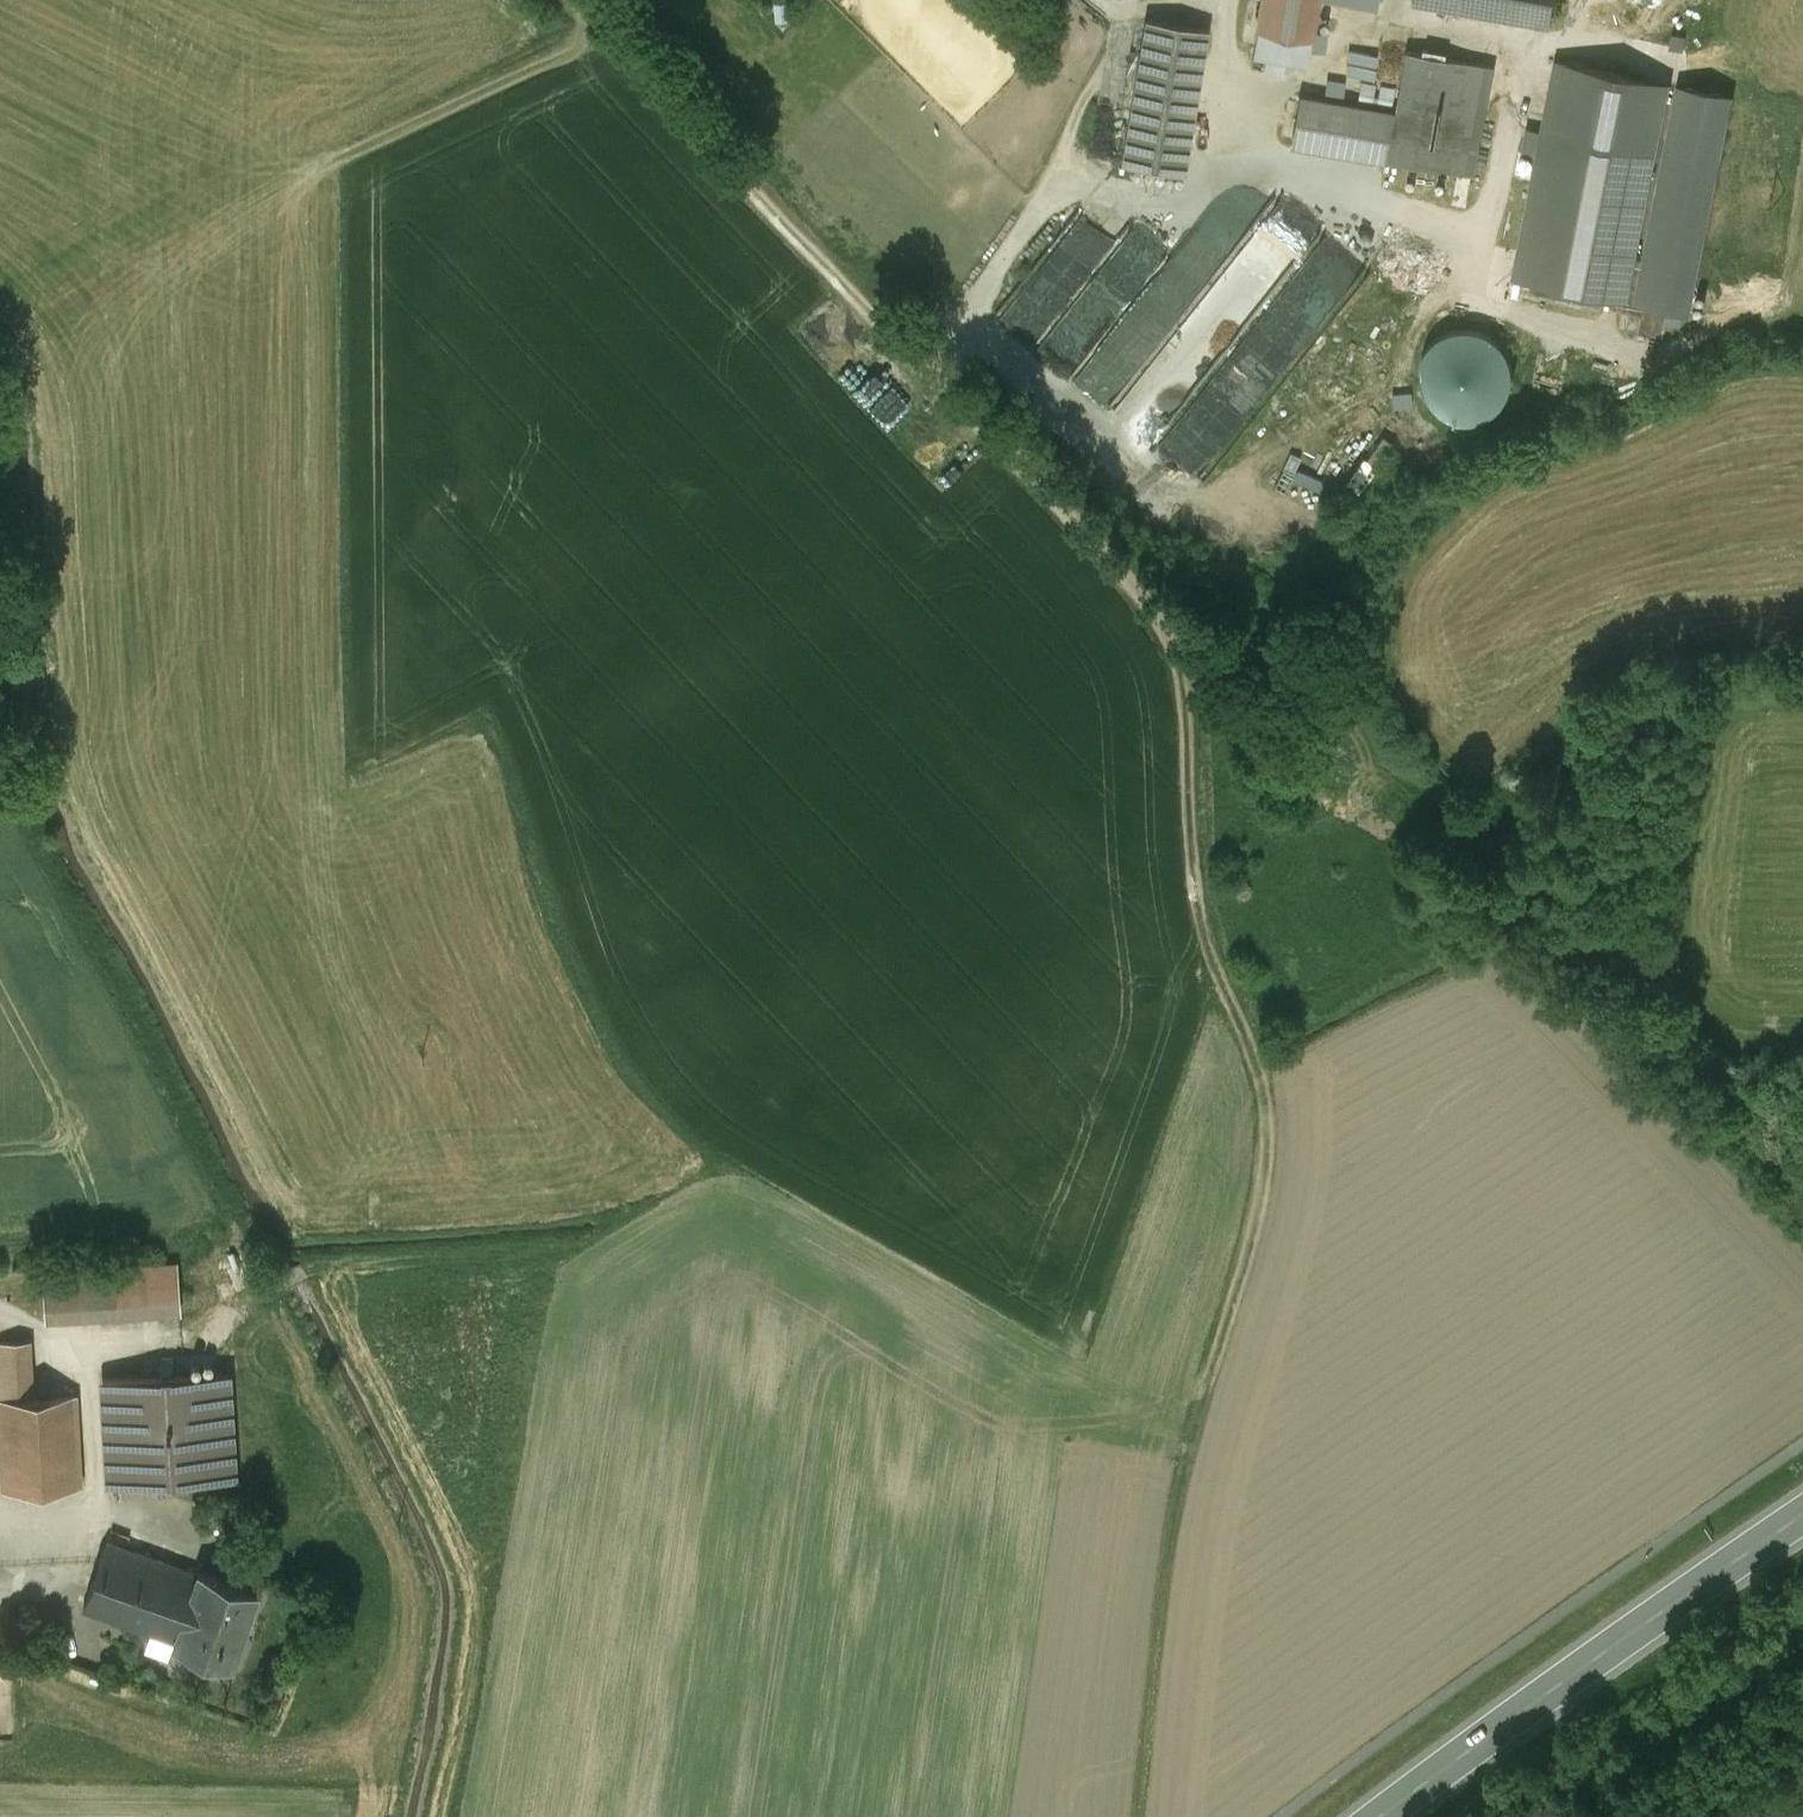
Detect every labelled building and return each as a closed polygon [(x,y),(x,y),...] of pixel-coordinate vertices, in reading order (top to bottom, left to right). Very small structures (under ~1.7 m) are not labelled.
[(1257,29),(1311,38),(1317,0),(1261,0),(1257,29)] [(1411,1),(1540,23),(1550,24),(1555,0),(1411,0),(1411,1)] [(1206,29),(1146,19),(1122,161),(1182,171),(1206,29)] [(1311,38),(1257,29),(1252,58),(1306,67),(1311,38)] [(1484,62),(1405,49),(1394,110),(1385,158),(1386,158),(1464,172),(1484,62)] [(1667,83),(1558,62),(1515,275),(1624,297),(1667,83)] [(1726,94),(1678,85),(1636,300),(1684,310),(1726,94)] [(1394,110),(1300,95),(1291,144),(1386,159),(1386,158),(1385,158),(1394,110)] [(1110,314),(1138,267),(1109,249),(1081,296),(1110,314)] [(1427,397),(1435,407),(1448,415),(1462,419),(1477,419),(1490,413),(1502,404),(1510,392),(1513,377),(1512,362),(1505,348),(1495,337),(1481,330),(1466,327),(1451,330),(1437,338),(1429,348),(1423,359),(1421,372),(1422,385),(1427,397)] [(47,1258),(50,1312),(189,1303),(186,1249),(47,1258)] [(42,1328),(0,1330),(9,1478),(97,1472),(91,1383),(45,1386),(42,1328)] [(236,1471),(228,1366),(107,1375),(114,1480),(236,1471)] [(114,1527),(87,1602),(239,1656),(266,1581),(114,1527)]
